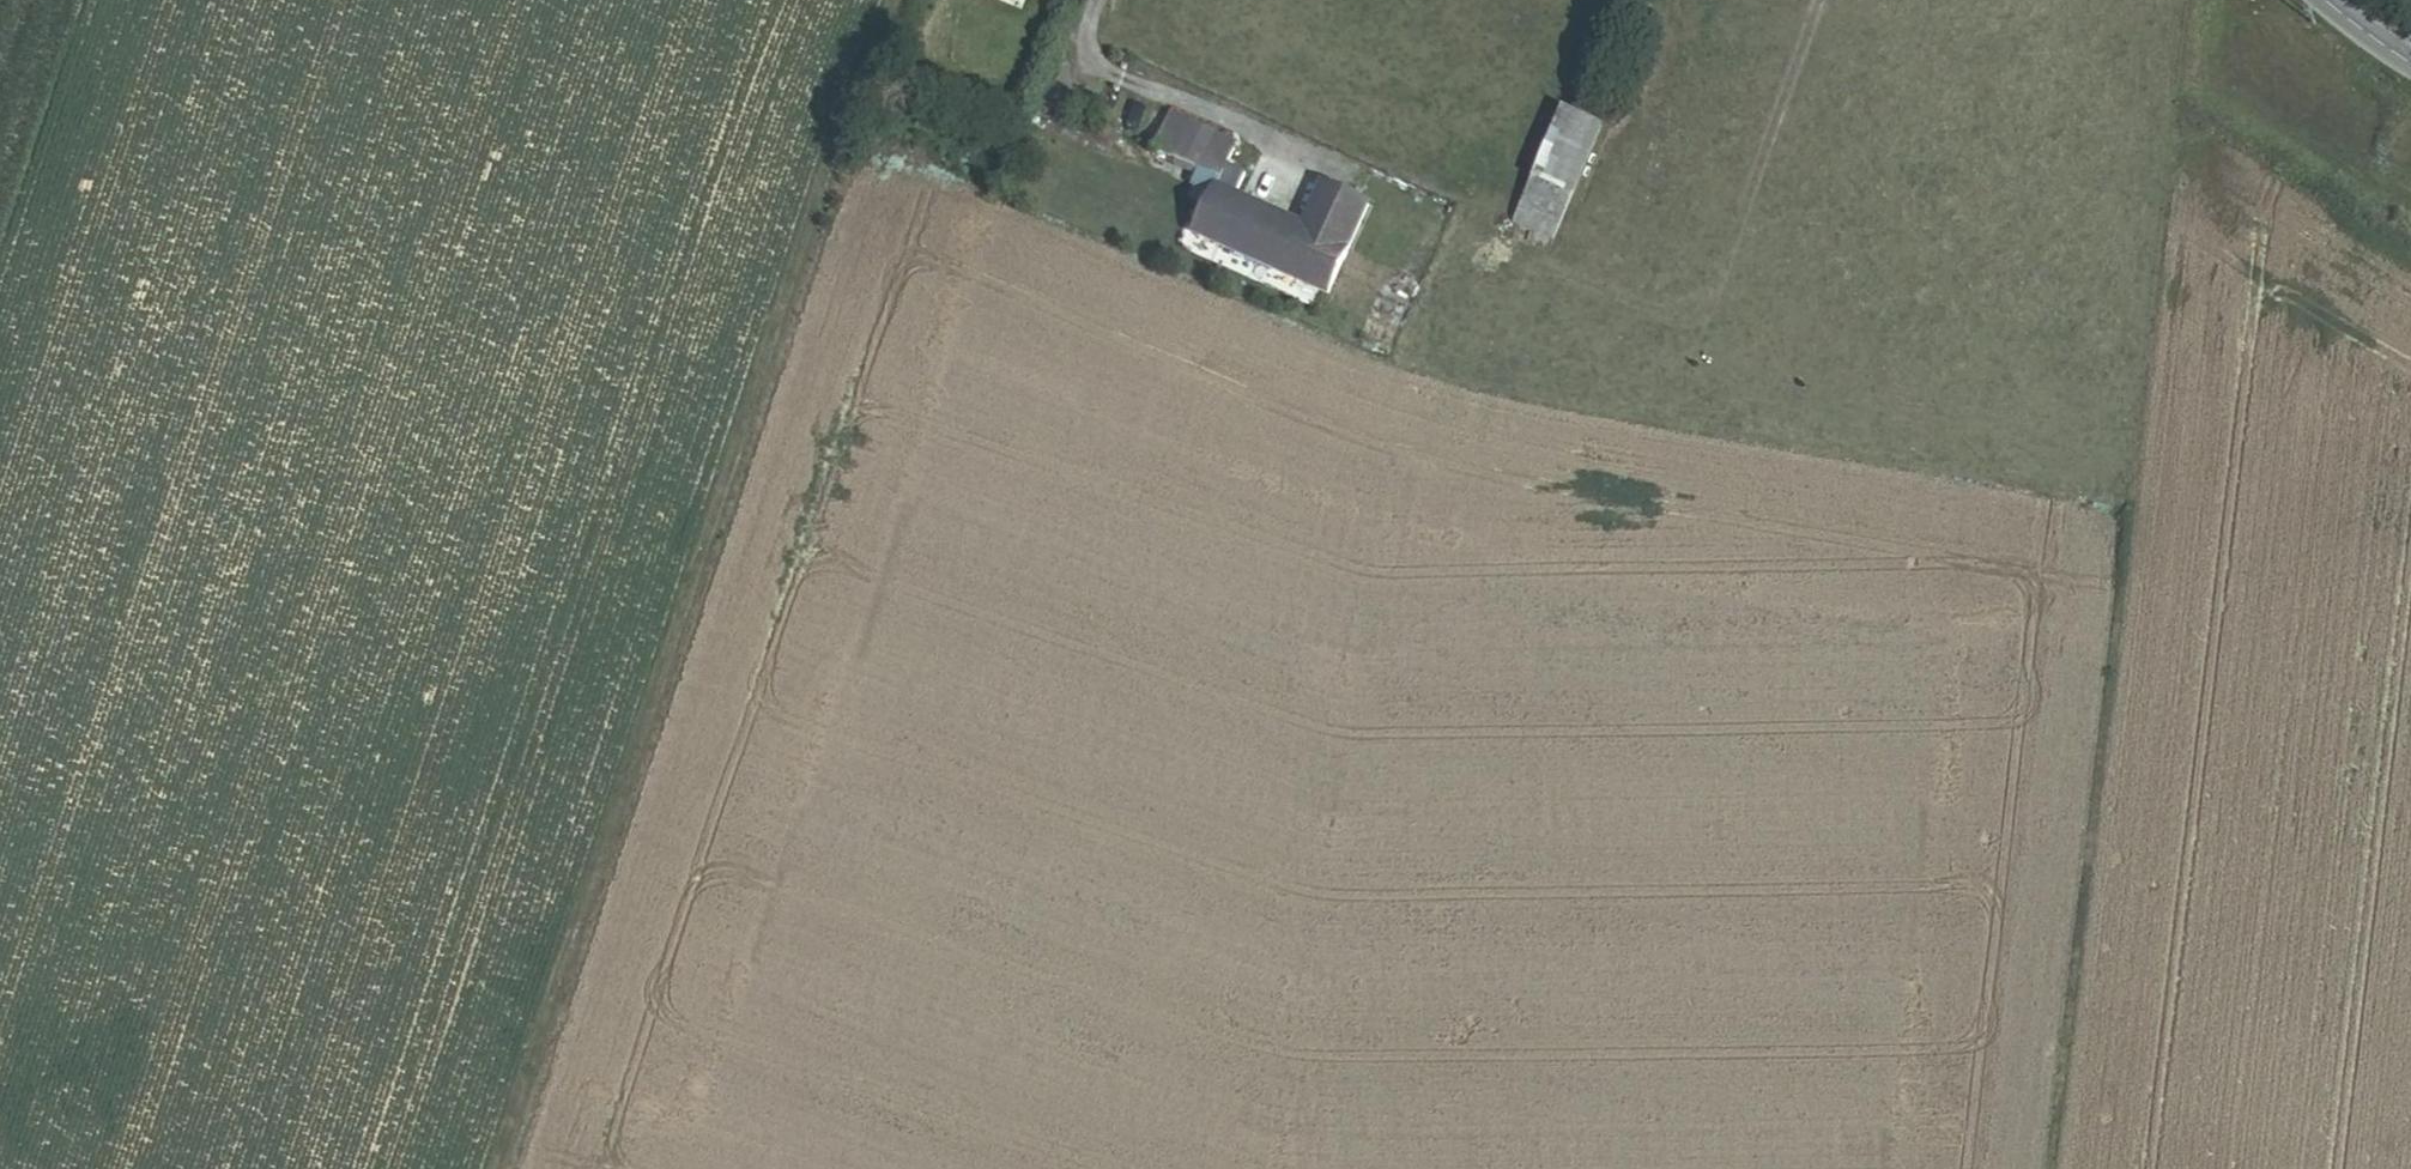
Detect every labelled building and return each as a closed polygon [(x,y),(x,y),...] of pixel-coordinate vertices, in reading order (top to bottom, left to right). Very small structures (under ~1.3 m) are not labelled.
[(1641,1),(1668,10),(1671,0),(1641,0),(1641,1)] [(1600,125),(1551,106),(1506,218),(1555,238),(1600,125)] [(1156,153),(1223,182),(1239,145),(1172,116),(1156,153)] [(1307,231),(1219,193),(1200,235),(1335,293),(1368,216),(1322,196),(1307,231)]
